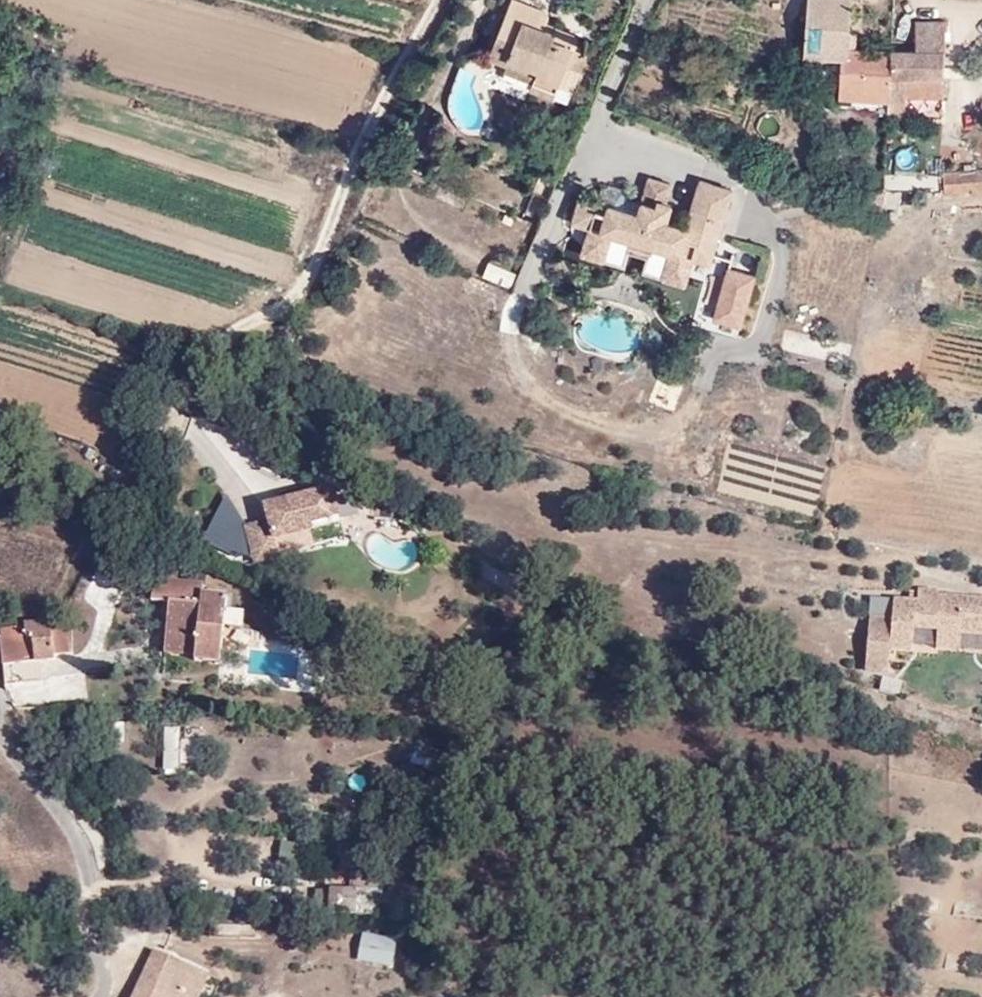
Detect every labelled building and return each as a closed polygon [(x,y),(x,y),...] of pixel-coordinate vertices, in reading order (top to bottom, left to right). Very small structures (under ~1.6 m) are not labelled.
[(555,95),(564,99),(588,40),(555,25),(559,15),(524,0),(502,58),(518,67),(514,79),(538,88),(544,75),(560,82),(555,95)] [(896,108),(896,58),(852,57),(853,4),(811,4),(810,66),(845,67),(844,107),(846,107),(873,107),(896,108)] [(918,58),(896,58),(896,108),(910,109),(910,101),(950,103),(951,31),(918,29),(918,58)] [(544,75),(538,88),(555,95),(560,82),(544,75)] [(896,108),(897,119),(897,123),(909,123),(910,109),(896,108)] [(978,197),(981,197),(981,177),(947,180),(947,197),(978,194),(978,197)] [(673,200),(650,193),(643,220),(656,223),(658,216),(668,219),(673,200)] [(879,222),(889,198),(882,194),(878,194),(875,203),(869,218),(879,222)] [(693,272),(714,278),(733,205),(701,195),(688,241),(669,236),(672,220),(668,219),(658,216),(656,223),(643,220),(641,228),(581,211),(575,237),(590,241),(586,255),(610,261),(612,250),(630,254),(629,257),(663,266),(665,262),(673,263),(669,278),(690,283),(693,272)] [(583,266),(607,273),(610,261),(586,255),(583,266)] [(485,262),(480,277),(509,286),(514,271),(485,262)] [(669,278),(665,292),(686,297),(690,283),(669,278)] [(758,293),(758,291),(730,282),(729,284),(714,333),(716,336),(741,343),(744,342),(744,341),(758,293)] [(245,523),(254,560),(271,556),(267,539),(337,519),(328,484),(258,503),(262,519),(245,523)] [(955,621),(957,592),(946,592),(946,584),(928,583),(927,591),(913,590),(912,599),(897,598),(896,615),(878,614),(874,668),(891,669),(893,650),(917,652),(918,628),(942,630),(943,620),(955,621)] [(215,648),(242,651),(246,607),(227,605),(227,596),(173,589),(171,610),(188,613),(183,660),(213,664),(215,648)] [(957,592),(955,621),(966,622),(965,633),(981,634),(981,595),(957,592)] [(942,630),(941,646),(952,647),(955,621),(943,620),(942,630)] [(966,622),(955,621),(952,647),(964,648),(965,633),(966,622)] [(27,632),(27,644),(32,643),(35,668),(51,667),(51,661),(64,660),(61,630),(27,632)] [(70,630),(61,630),(64,660),(71,660),(70,630)] [(35,668),(32,643),(27,644),(16,645),(1,645),(3,670),(35,668)] [(215,648),(213,664),(212,670),(239,673),(242,651),(215,648)] [(183,771),(184,726),(163,726),(163,771),(183,771)] [(315,898),(315,921),(373,924),(386,899),(360,897),(360,900),(315,898)] [(363,944),(360,970),(393,973),(395,948),(363,944)] [(142,996),(206,996),(212,984),(159,960),(142,996)]
